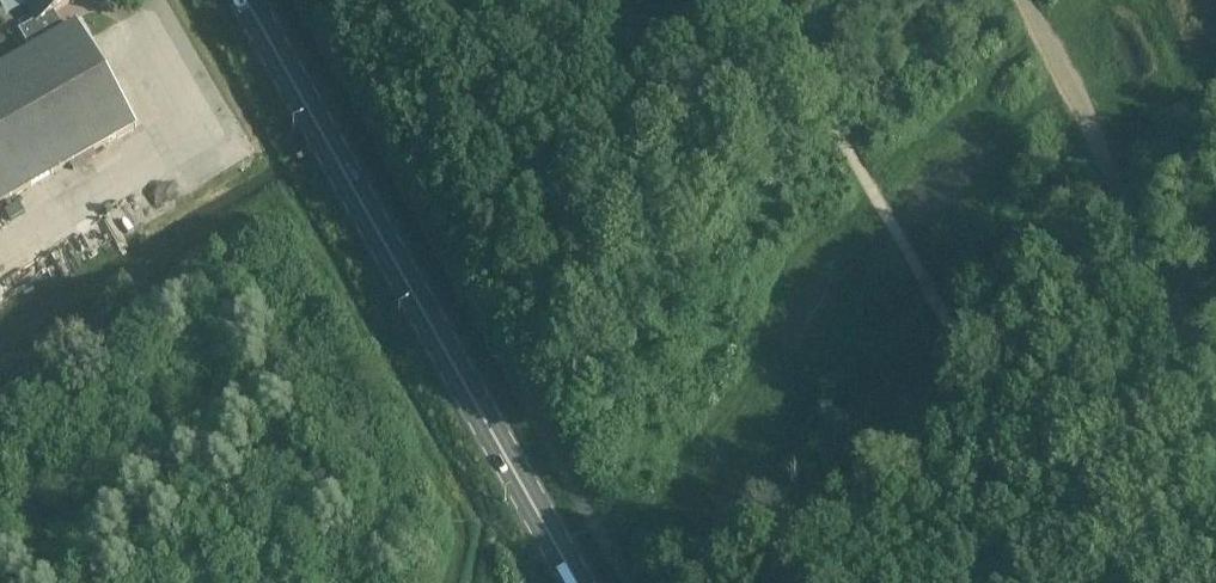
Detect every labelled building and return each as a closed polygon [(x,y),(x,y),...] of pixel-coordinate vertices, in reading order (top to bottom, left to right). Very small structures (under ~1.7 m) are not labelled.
[(35,21),(20,30),(30,49),(64,29),(54,11),(71,2),(69,0),(23,0),(35,21)] [(136,126),(77,22),(64,29),(30,49),(0,66),(0,204),(136,126)]
